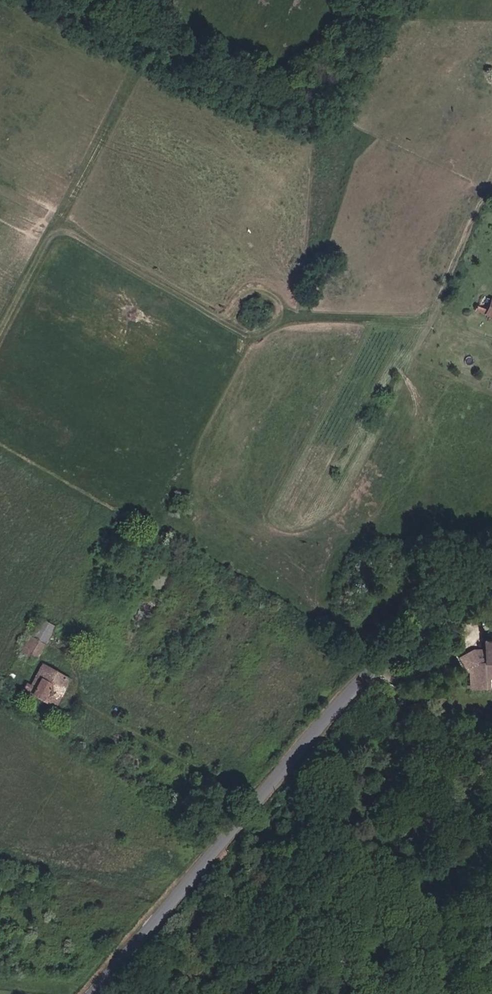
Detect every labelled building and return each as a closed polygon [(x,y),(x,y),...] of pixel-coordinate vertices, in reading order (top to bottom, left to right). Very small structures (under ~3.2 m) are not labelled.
[(479,296),(472,314),(491,320),(491,300),(479,296)] [(58,625),(46,617),(41,624),(53,632),(58,625)] [(27,646),(38,654),(53,632),(41,624),(27,646)] [(485,677),(491,676),(491,640),(485,641),(485,649),(478,650),(472,652),(464,655),(460,658),(472,671),(472,677),(473,678),(473,686),(486,686),(485,677)] [(31,686),(25,683),(21,691),(54,710),(72,680),(45,664),(31,686)]
